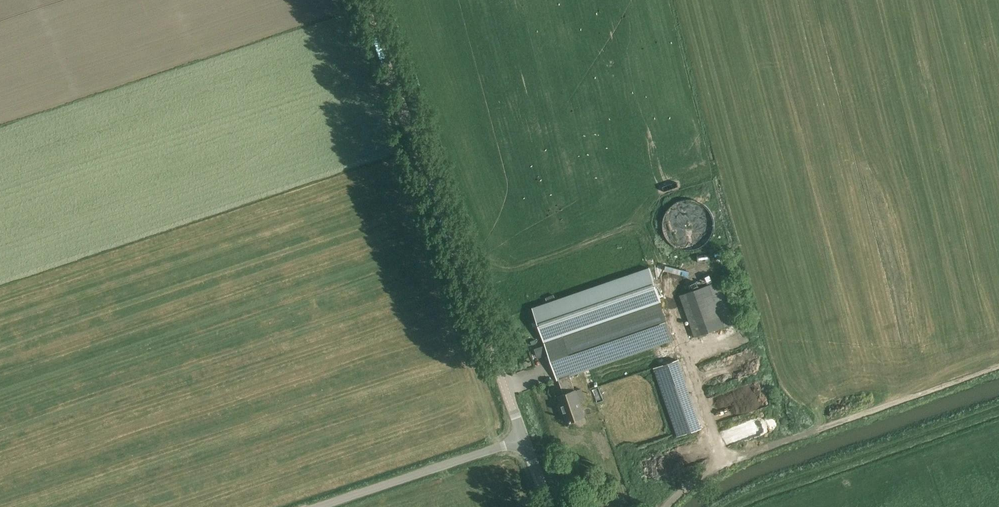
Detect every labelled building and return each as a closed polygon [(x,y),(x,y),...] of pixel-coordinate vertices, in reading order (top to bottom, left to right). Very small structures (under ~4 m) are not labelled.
[(695,201),(690,200),(688,200),(684,200),(679,201),(676,203),(672,206),(669,209),(668,210),(665,214),(664,218),(663,223),(663,227),(664,231),(665,235),(668,239),(670,243),(672,244),(676,246),(679,248),(682,249),(686,250),(692,249),(697,248),(701,246),(704,244),(706,243),(709,239),(711,235),(712,231),(713,227),(713,223),(712,218),(711,214),(709,210),(706,207),(702,204),(699,202),(695,201)] [(643,270),(532,308),(544,341),(557,380),(559,380),(570,375),(583,371),(589,369),(673,340),(659,302),(661,302),(649,268),(643,270)] [(720,283),(679,297),(694,339),(734,325),(720,283)] [(686,382),(678,359),(653,368),(661,391),(686,382)] [(589,369),(583,371),(587,383),(593,381),(589,369)] [(564,394),(558,396),(567,422),(577,419),(584,416),(579,402),(576,391),(570,375),(559,380),(564,394)] [(767,381),(750,385),(752,391),(768,387),(767,381)]
